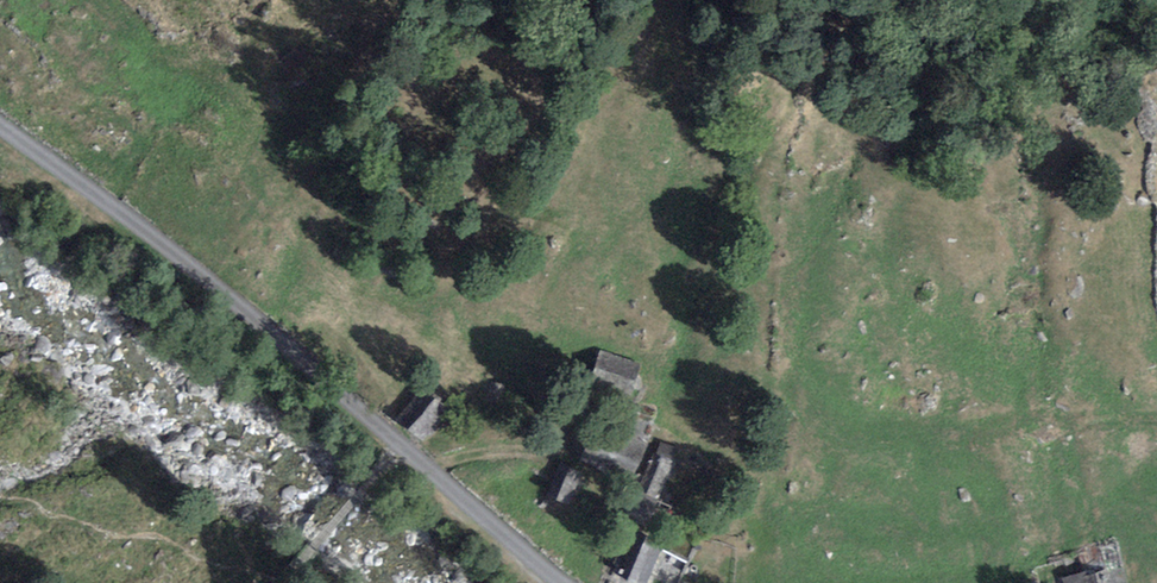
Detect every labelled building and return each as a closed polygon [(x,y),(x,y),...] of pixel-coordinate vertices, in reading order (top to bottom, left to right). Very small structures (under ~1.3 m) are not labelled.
[(641,363),(601,350),(591,382),(631,395),(641,363)] [(422,390),(398,420),(423,441),(448,411),(422,390)] [(599,416),(579,457),(629,480),(649,440),(599,416)] [(638,490),(659,500),(678,460),(658,450),(638,490)] [(560,467),(547,497),(567,505),(580,475),(560,467)] [(656,510),(636,501),(630,517),(649,525),(656,510)] [(637,539),(621,576),(637,582),(646,582),(661,550),(637,539)] [(1105,570),(1090,576),(1086,571),(1063,579),(1064,582),(1112,582),(1105,570)]
